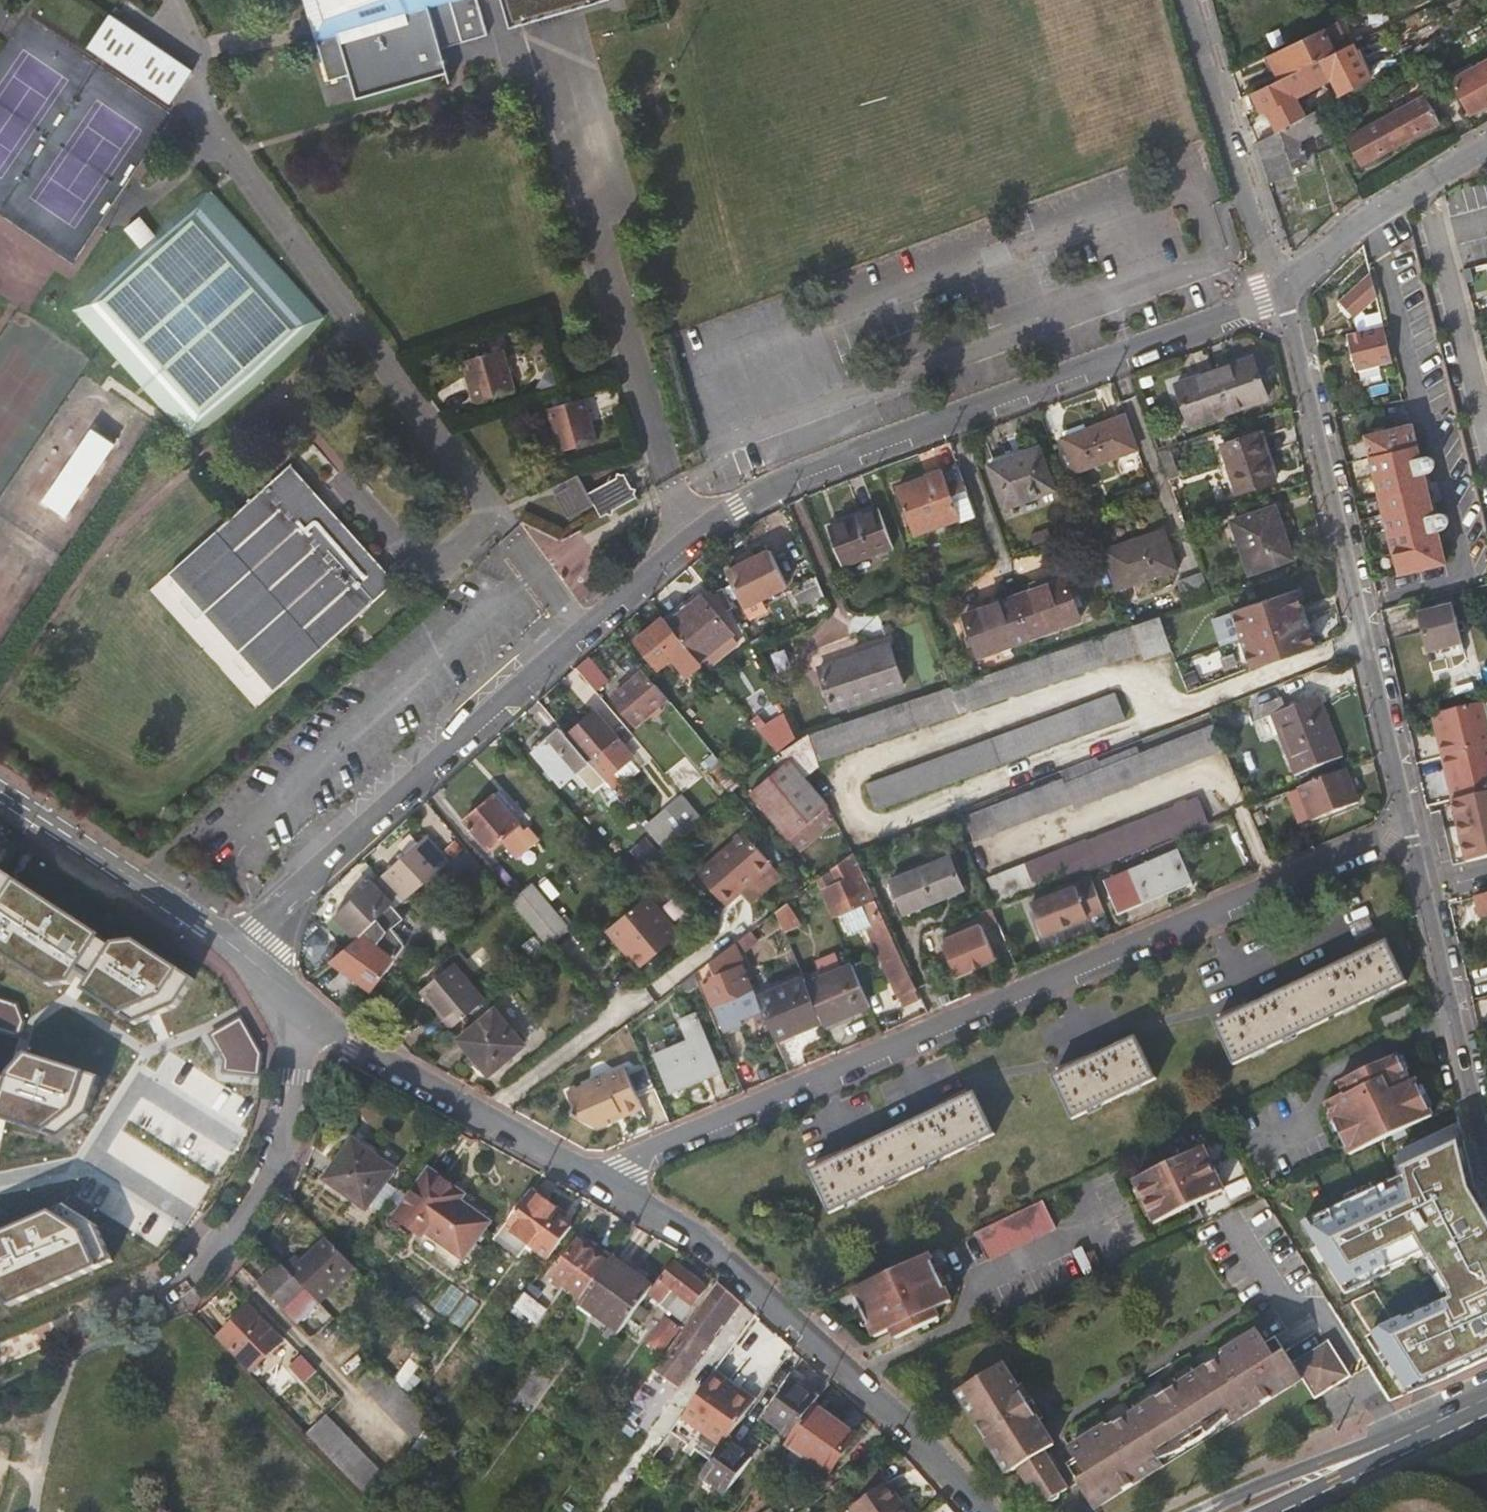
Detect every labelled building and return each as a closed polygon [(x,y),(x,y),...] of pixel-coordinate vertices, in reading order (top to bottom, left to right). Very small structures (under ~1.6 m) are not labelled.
[(445,72),(437,47),(431,31),(453,24),(458,40),(484,32),(474,0),(303,0),(327,85),(347,77),(355,102),(445,72)] [(506,27),(600,0),(498,0),(506,27)] [(93,45),(171,103),(192,69),(115,14),(93,45)] [(437,47),(458,40),(453,24),(431,31),(437,47)] [(1325,29),(1264,59),(1275,83),(1337,53),(1325,29)] [(1359,87),(1370,81),(1354,45),(1341,51),(1359,87)] [(1330,76),(1340,98),(1359,87),(1341,51),(1337,53),(1275,83),(1253,93),(1261,113),(1267,110),(1274,106),(1278,113),(1282,121),(1303,111),(1291,85),(1308,76),(1312,85),(1330,76)] [(1452,81),(1471,113),(1486,104),(1486,61),(1452,81)] [(1438,123),(1424,96),(1344,139),(1358,166),(1438,123)] [(1271,117),(1278,113),(1274,106),(1267,110),(1271,117)] [(1253,145),(1269,191),(1294,180),(1291,174),(1296,172),(1305,167),(1293,145),(1311,134),(1314,137),(1327,130),(1316,111),(1274,134),(1253,145)] [(1249,132),(1253,145),(1274,134),(1268,122),(1249,132)] [(1291,174),(1294,180),(1299,178),(1296,172),(1291,174)] [(309,341),(325,315),(211,191),(174,211),(154,230),(141,218),(127,233),(138,248),(77,310),(196,437),(309,341)] [(1377,295),(1370,268),(1336,300),(1353,317),(1377,295)] [(1357,371),(1393,362),(1384,326),(1348,335),(1357,371)] [(461,362),(478,409),(518,394),(503,347),(461,362)] [(1179,383),(1192,425),(1269,400),(1257,357),(1179,383)] [(551,410),(563,455),(596,444),(584,398),(551,410)] [(1064,438),(1078,471),(1136,450),(1123,416),(1064,438)] [(1413,425),(1409,426),(1443,564),(1446,563),(1438,530),(1443,530),(1447,527),(1449,523),(1446,514),(1439,513),(1435,515),(1425,473),(1430,472),(1435,469),(1436,461),(1432,457),(1426,456),(1421,457),(1413,425)] [(1443,564),(1409,426),(1366,436),(1398,575),(1443,564)] [(1222,446),(1239,493),(1275,480),(1258,433),(1222,446)] [(991,465),(1006,507),(1054,489),(1039,447),(991,465)] [(282,688),(398,580),(297,466),(238,517),(178,570),(282,688)] [(958,512),(974,507),(967,488),(950,494),(943,471),(898,488),(916,533),(960,517),(958,512)] [(603,518),(637,499),(626,477),(590,494),(581,475),(569,480),(572,486),(557,494),(570,519),(595,505),(603,518)] [(960,517),(961,521),(977,515),(974,507),(958,512),(960,517)] [(1293,561),(1275,507),(1233,521),(1250,574),(1293,561)] [(831,526),(846,565),(893,547),(879,508),(831,526)] [(1107,551),(1120,589),(1179,570),(1166,531),(1107,551)] [(739,560),(742,567),(733,572),(732,573),(749,605),(789,585),(772,552),(758,559),(755,552),(739,560)] [(739,560),(729,566),(733,572),(742,567),(739,560)] [(1175,579),(1184,605),(1209,597),(1201,571),(1175,579)] [(807,607),(827,598),(818,575),(797,584),(807,607)] [(1081,620),(1067,580),(968,617),(983,657),(1081,620)] [(1315,649),(1297,591),(1235,612),(1244,641),(1254,669),(1315,649)] [(734,632),(701,595),(669,622),(702,661),(734,632)] [(1453,606),(1433,611),(1418,615),(1426,654),(1463,645),(1453,606)] [(1222,649),(1244,641),(1235,612),(1213,619),(1222,649)] [(702,661),(669,622),(665,617),(638,641),(663,670),(670,664),(685,681),(705,664),(702,661)] [(1170,652),(1160,617),(1121,630),(959,684),(798,738),(798,739),(784,750),(787,754),(793,761),(756,793),(795,841),(833,808),(809,779),(822,767),(820,760),(1141,653),(1144,660),(1170,652)] [(907,688),(889,635),(819,658),(835,711),(907,688)] [(604,702),(610,689),(585,660),(575,669),(604,702)] [(659,704),(667,697),(645,671),(614,698),(637,723),(651,711),(656,717),(664,709),(659,704)] [(1458,686),(1460,695),(1464,694),(1475,692),(1472,682),(1458,686)] [(879,810),(1129,718),(1119,693),(870,783),(879,810)] [(1297,776),(1345,757),(1321,697),(1289,709),(1284,696),(1260,707),(1263,720),(1272,716),(1297,776)] [(1432,714),(1452,800),(1453,799),(1486,791),(1486,730),(1480,703),(1432,714)] [(784,709),(760,723),(776,750),(800,737),(784,709)] [(597,714),(570,737),(601,773),(625,801),(651,779),(597,714)] [(1075,807),(1226,750),(1217,725),(1066,782),(1064,779),(965,816),(974,842),(1073,802),(1075,807)] [(579,770),(590,782),(601,773),(570,737),(565,731),(554,741),(540,755),(564,782),(579,770)] [(534,749),(540,755),(554,741),(549,735),(534,749)] [(787,754),(750,786),(756,793),(793,761),(787,754)] [(733,794),(738,790),(743,785),(717,755),(709,764),(733,794)] [(1310,824),(1355,807),(1344,772),(1297,790),(1298,794),(1309,821),(1310,824)] [(1449,800),(1463,862),(1486,856),(1486,791),(1453,799),(1452,800),(1449,800)] [(491,848),(520,823),(496,794),(467,819),(491,848)] [(1285,799),(1296,827),(1309,821),(1298,794),(1285,799)] [(686,796),(648,829),(666,850),(705,818),(686,796)] [(1099,863),(1101,865),(1209,824),(1200,799),(1089,842),(1088,840),(988,880),(998,903),(1099,863)] [(839,822),(833,808),(795,841),(803,852),(839,822)] [(703,870),(730,903),(778,862),(752,831),(703,870)] [(450,867),(428,840),(381,878),(404,903),(450,867)] [(1156,848),(1159,858),(1110,879),(1121,909),(1192,879),(1177,840),(1156,848)] [(871,888),(854,853),(819,880),(830,907),(871,888)] [(904,912),(963,888),(950,857),(892,880),(904,912)] [(622,866),(617,870),(627,883),(632,878),(622,866)] [(103,938),(3,871),(0,876),(0,952),(51,986),(74,984),(103,938)] [(371,881),(332,913),(356,942),(397,909),(404,903),(381,878),(373,884),(371,881)] [(535,880),(511,901),(550,945),(574,924),(535,880)] [(1036,903),(1048,935),(1107,911),(1094,880),(1036,903)] [(1476,897),(1481,918),(1486,916),(1486,895),(1476,897)] [(628,948),(645,967),(682,936),(649,897),(609,931),(625,950),(628,948)] [(397,909),(356,942),(332,960),(373,992),(407,947),(394,931),(406,921),(397,909)] [(743,960),(783,929),(776,912),(736,943),(743,960)] [(993,944),(1005,940),(998,913),(985,917),(993,944)] [(922,1000),(918,992),(920,991),(899,945),(885,916),(866,924),(906,1007),(922,1000)] [(958,975),(997,957),(982,925),(943,942),(958,975)] [(136,942),(113,945),(85,992),(137,1023),(181,1004),(195,980),(136,942)] [(755,988),(743,960),(736,943),(712,962),(717,977),(704,983),(723,1028),(741,1020),(740,1016),(732,998),(755,988)] [(1218,1025),(1236,1065),(1407,984),(1388,943),(1218,1025)] [(456,962),(423,989),(453,1025),(485,999),(456,962)] [(871,1005),(853,963),(807,982),(822,1018),(825,1023),(871,1005)] [(700,985),(695,974),(680,986),(687,995),(700,985)] [(758,995),(762,1007),(775,1037),(822,1018),(807,982),(804,976),(758,995)] [(758,995),(755,988),(732,998),(740,1016),(762,1007),(758,995)] [(0,1005),(0,1039),(16,1044),(21,1027),(14,1009),(0,1005)] [(486,1067),(492,1074),(526,1046),(496,1009),(462,1038),(475,1054),(469,1059),(480,1072),(486,1067)] [(1389,1035),(1416,1021),(1411,1009),(1384,1022),(1389,1035)] [(671,1091),(720,1069),(697,1015),(681,1021),(689,1039),(655,1054),(671,1091)] [(225,1050),(254,1035),(243,1018),(215,1034),(225,1050)] [(263,1054),(254,1035),(225,1050),(229,1059),(228,1068),(260,1072),(263,1054)] [(1073,1119),(1157,1080),(1138,1040),(1055,1079),(1073,1119)] [(104,1075),(29,1055),(11,1075),(10,1080),(0,1116),(62,1136),(92,1115),(104,1075)] [(1346,1096),(1327,1105),(1351,1156),(1381,1142),(1434,1118),(1418,1080),(1412,1083),(1401,1056),(1342,1084),(1346,1096)] [(644,1108),(638,1093),(656,1086),(644,1059),(570,1090),(577,1107),(574,1112),(599,1126),(612,1121),(610,1116),(622,1111),(624,1116),(644,1108)] [(0,1077),(0,1116),(10,1080),(0,1077)] [(833,1213),(996,1136),(975,1094),(813,1172),(833,1213)] [(1401,1155),(1407,1181),(1397,1184),(1396,1181),(1303,1224),(1344,1288),(1389,1266),(1391,1269),(1424,1253),(1430,1262),(1433,1261),(1451,1291),(1448,1292),(1453,1300),(1405,1321),(1403,1318),(1373,1334),(1410,1393),(1457,1373),(1486,1359),(1486,1209),(1476,1190),(1461,1127),(1401,1155)] [(367,1208),(395,1170),(355,1140),(341,1160),(342,1162),(328,1178),(367,1208)] [(1158,1223),(1225,1191),(1204,1149),(1136,1181),(1158,1223)] [(425,1234),(462,1262),(490,1225),(452,1197),(457,1190),(429,1169),(393,1218),(421,1239),(425,1234)] [(562,1221),(566,1216),(535,1192),(498,1241),(522,1258),(532,1246),(551,1260),(573,1230),(562,1221)] [(989,1260),(1058,1227),(1045,1201),(976,1234),(989,1260)] [(100,1223),(69,1203),(0,1235),(0,1294),(14,1307),(117,1261),(100,1223)] [(358,1268),(347,1256),(329,1238),(305,1260),(301,1255),(287,1267),(321,1302),(358,1268)] [(582,1244),(556,1280),(584,1301),(611,1264),(582,1244)] [(1088,1255),(1098,1275),(1103,1272),(1093,1253),(1088,1255)] [(952,1302),(930,1255),(855,1290),(876,1339),(893,1331),(900,1327),(904,1338),(941,1320),(937,1310),(952,1302)] [(635,1275),(637,1272),(616,1256),(611,1264),(584,1301),(581,1304),(622,1335),(655,1290),(635,1275)] [(321,1302),(287,1267),(283,1263),(261,1282),(299,1323),(321,1302)] [(673,1311),(687,1322),(710,1289),(677,1264),(654,1296),(666,1305),(675,1291),(683,1297),(673,1311)] [(526,1313),(536,1299),(527,1292),(516,1306),(526,1313)] [(719,1293),(695,1327),(691,1324),(661,1365),(679,1378),(688,1366),(692,1368),(708,1347),(704,1343),(713,1331),(718,1334),(726,1322),(722,1319),(734,1303),(719,1293)] [(737,1340),(757,1314),(745,1303),(725,1331),(737,1340)] [(259,1363),(283,1339),(252,1306),(223,1335),(258,1372),(263,1367),(259,1363)] [(651,1339),(666,1350),(683,1326),(670,1315),(651,1339)] [(1303,1380),(1315,1399),(1350,1377),(1329,1344),(1327,1345),(1325,1340),(1289,1362),(1272,1335),(1263,1341),(1250,1320),(1063,1438),(1075,1457),(1066,1463),(1089,1500),(1106,1490),(1111,1498),(1139,1480),(1135,1473),(1158,1459),(1163,1467),(1233,1423),(1228,1416),(1252,1401),(1257,1408),(1284,1391),(1279,1384),(1298,1372),(1303,1380)] [(904,1338),(900,1327),(893,1331),(898,1341),(904,1338)] [(411,1339),(419,1347),(427,1337),(418,1329),(411,1339)] [(306,1382),(318,1370),(304,1355),(291,1367),(306,1382)] [(434,1417),(396,1379),(379,1362),(359,1380),(418,1440),(434,1417)] [(998,1462),(1004,1458),(1010,1469),(1016,1466),(1041,1504),(1047,1499),(1053,1503),(1057,1500),(1058,1494),(1065,1488),(1041,1450),(1051,1444),(999,1362),(959,1389),(966,1399),(961,1403),(998,1462)] [(1284,1391),(1303,1380),(1298,1372),(1279,1384),(1284,1391)] [(696,1401),(685,1416),(725,1445),(729,1439),(755,1404),(715,1374),(696,1401)] [(796,1380),(775,1408),(799,1427),(816,1404),(820,1399),(796,1380)] [(536,1399),(543,1390),(530,1381),(523,1390),(536,1399)] [(959,1389),(954,1392),(961,1403),(966,1399),(959,1389)] [(647,1429),(662,1408),(645,1396),(630,1416),(647,1429)] [(1233,1423),(1257,1408),(1252,1401),(1228,1416),(1233,1423)] [(816,1404),(799,1427),(796,1431),(788,1442),(831,1474),(860,1435),(816,1404)] [(326,1412),(308,1430),(375,1498),(389,1478),(326,1412)] [(727,1494),(755,1457),(729,1439),(725,1445),(703,1475),(727,1494)] [(998,1462),(1005,1473),(1010,1469),(1004,1458),(998,1462)] [(1139,1480),(1163,1467),(1158,1459),(1135,1473),(1139,1480)] [(881,1469),(852,1489),(861,1502),(889,1482),(881,1469)] [(852,1508),(854,1511),(909,1511),(889,1482),(861,1502),(852,1508)] [(1111,1498),(1106,1490),(1089,1500),(1093,1509),(1111,1498)]
